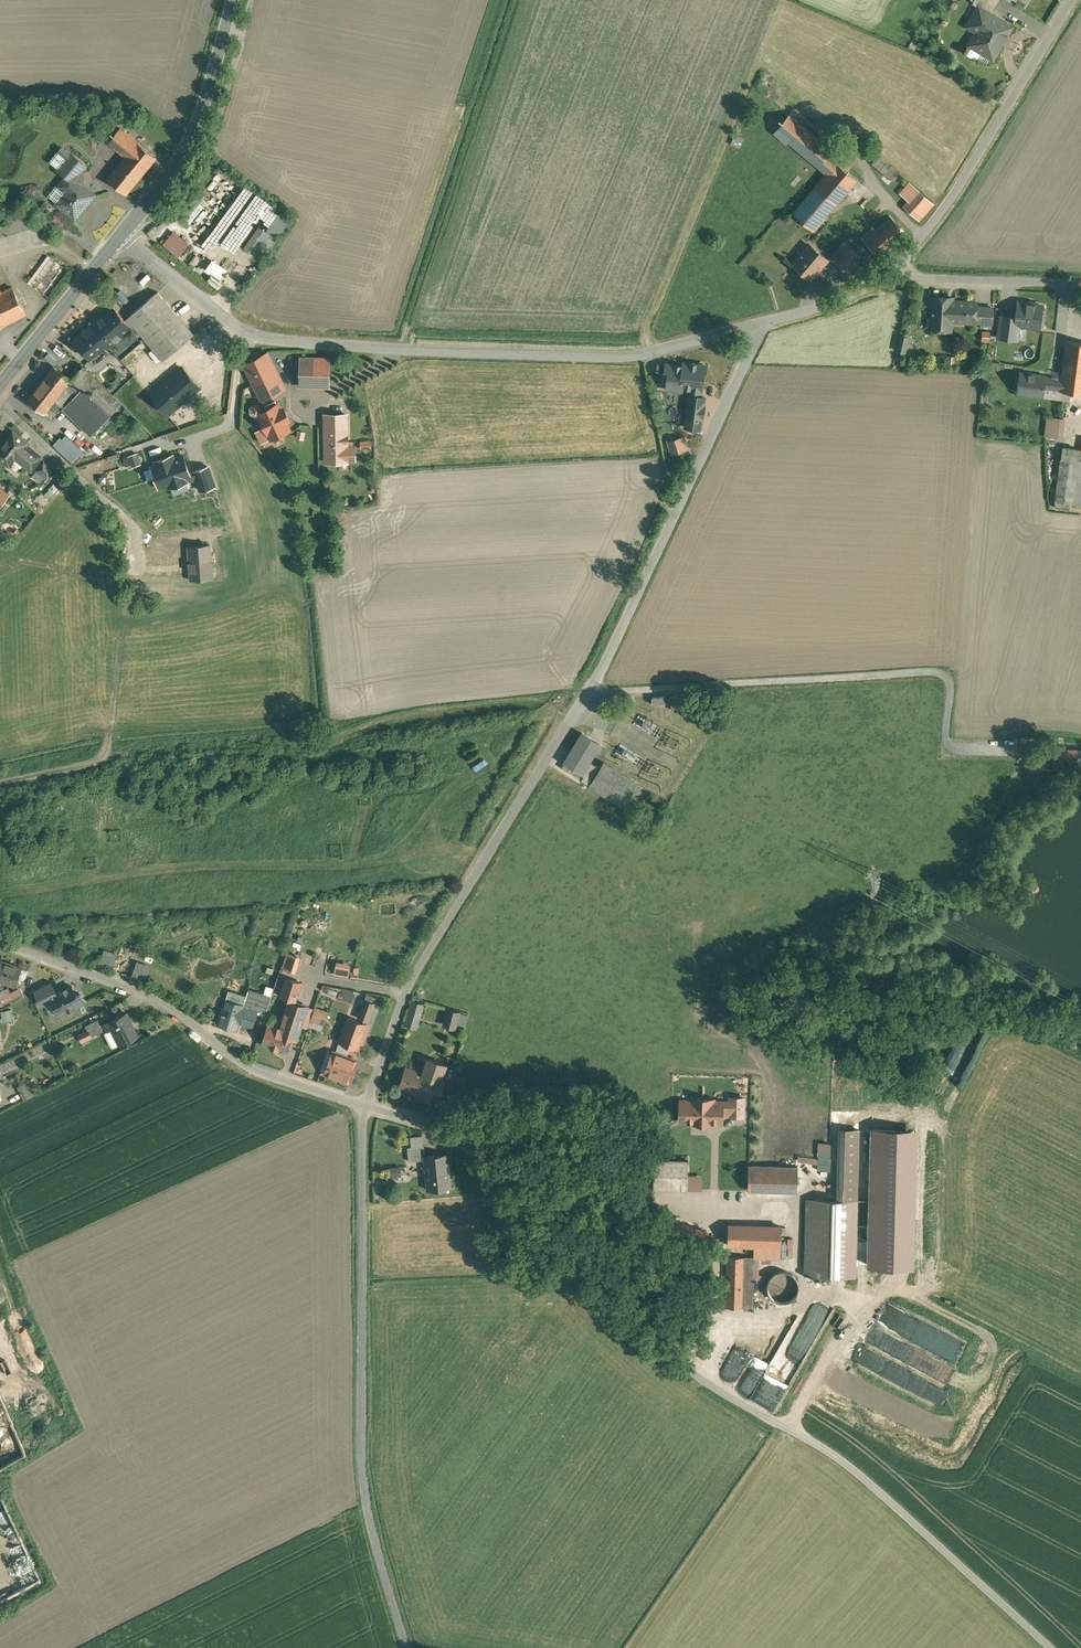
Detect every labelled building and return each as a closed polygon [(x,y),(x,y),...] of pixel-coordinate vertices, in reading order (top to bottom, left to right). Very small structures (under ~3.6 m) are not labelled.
[(991,12),(997,0),(976,0),(974,2),(980,6),(973,18),(984,25),(973,44),(971,42),(970,44),(982,51),(982,52),(993,58),(1003,42),(1001,41),(1011,25),(991,12)] [(831,151),(789,115),(774,133),(787,144),(790,141),(827,173),(836,162),(827,155),(831,151)] [(157,158),(120,128),(109,142),(126,156),(108,179),(126,195),(157,158)] [(744,138),(735,134),(731,145),(740,148),(744,138)] [(64,148),(52,163),(59,169),(71,154),(64,148)] [(86,165),(72,153),(71,154),(59,169),(67,176),(69,173),(76,178),(86,165)] [(890,168),(878,157),(872,164),(885,175),(890,168)] [(827,173),(808,196),(807,196),(793,213),(815,231),(830,213),(858,180),(836,162),(827,173)] [(900,174),(892,166),(890,168),(885,175),(893,182),(900,174)] [(76,178),(69,173),(67,176),(59,186),(60,186),(66,192),(57,203),(75,218),(76,218),(75,217),(83,208),(83,207),(87,203),(88,203),(95,194),(76,178)] [(934,204),(910,182),(900,194),(910,203),(905,208),(919,220),(934,204)] [(60,186),(51,197),(57,203),(66,192),(60,186)] [(0,222),(0,251),(40,240),(35,224),(32,213),(0,222)] [(891,216),(865,241),(881,258),(890,249),(907,233),(891,216)] [(45,221),(35,224),(40,240),(50,237),(45,221)] [(845,242),(832,257),(838,262),(850,247),(845,242)] [(828,260),(809,244),(793,264),(803,272),(803,275),(807,278),(810,278),(811,279),(828,260)] [(850,247),(838,262),(849,272),(862,257),(850,247)] [(48,256),(28,283),(48,298),(68,271),(48,256)] [(7,325),(7,324),(26,315),(13,287),(2,293),(0,290),(0,328),(7,325)] [(194,335),(158,292),(125,320),(133,329),(136,333),(138,331),(164,361),(194,335)] [(976,302),(948,301),(948,298),(933,297),(931,329),(951,330),(951,321),(982,323),(983,308),(976,308),(976,302)] [(1034,303),(1018,301),(1017,311),(1016,311),(1015,317),(1016,317),(1015,325),(1040,328),(1040,326),(1042,324),(1044,313),(1042,311),(1042,306),(1034,305),(1034,303)] [(113,306),(73,340),(90,359),(105,345),(108,349),(110,348),(133,329),(125,320),(113,306)] [(993,308),(983,308),(982,323),(992,323),(993,308)] [(1015,317),(1001,315),(998,337),(1013,339),(1015,325),(1016,317),(1015,317)] [(133,329),(110,348),(121,360),(143,341),(136,333),(133,329)] [(1066,341),(1061,379),(1060,389),(1059,390),(1080,393),(1080,343),(1066,341)] [(285,388),(268,353),(267,353),(267,354),(246,364),(244,364),(261,400),(285,388)] [(331,354),(302,353),(300,386),(330,386),(331,368),(331,354)] [(684,367),(667,364),(665,378),(668,378),(667,389),(682,391),(682,387),(692,389),(700,390),(701,390),(703,378),(705,378),(706,366),(684,363),(684,367)] [(54,368),(27,400),(45,414),(56,400),(65,407),(81,391),(70,382),(71,381),(54,368)] [(183,368),(151,395),(169,415),(200,388),(183,368)] [(121,404),(83,369),(71,381),(70,382),(81,391),(65,407),(64,409),(92,435),(121,404)] [(1045,375),(1019,371),(1016,391),(1042,395),(1044,387),(1060,389),(1061,379),(1045,377),(1045,375)] [(700,390),(692,389),(691,396),(690,395),(685,427),(701,429),(705,398),(699,397),(700,390)] [(265,406),(266,409),(277,404),(275,401),(265,406)] [(259,404),(253,404),(250,408),(250,413),(255,416),(259,416),(258,413),(263,411),(263,407),(259,404)] [(266,409),(263,411),(258,413),(259,416),(265,427),(270,438),(271,439),(291,430),(290,429),(289,429),(286,422),(289,421),(290,419),(285,409),(283,409),(281,410),(278,404),(277,404),(266,409)] [(1065,418),(1048,416),(1045,436),(1062,438),(1065,418)] [(325,420),(326,462),(348,462),(348,459),(347,448),(347,419),(346,419),(325,420)] [(270,438),(265,427),(256,432),(261,442),(270,438)] [(26,445),(27,443),(13,431),(0,447),(0,458),(9,466),(16,458),(30,470),(41,457),(26,445)] [(683,437),(675,440),(675,439),(668,442),(672,454),(687,450),(683,437)] [(1080,449),(1063,447),(1055,501),(1072,503),(1080,449)] [(1080,449),(1072,503),(1080,504),(1080,449)] [(55,469),(45,461),(37,470),(47,478),(55,469)] [(210,544),(188,546),(191,576),(191,580),(192,580),(213,579),(211,564),(210,544)] [(191,576),(176,577),(177,590),(192,589),(192,580),(191,580),(191,576)] [(613,768),(604,762),(600,768),(590,762),(601,744),(582,733),(564,762),(565,763),(562,768),(579,778),(581,774),(584,776),(582,780),(623,806),(629,796),(627,795),(635,782),(613,768)] [(1,960),(0,963),(0,980),(15,986),(22,968),(1,960)] [(51,982),(34,990),(41,1005),(52,1000),(50,996),(56,993),(51,982)] [(76,996),(71,985),(56,993),(50,996),(52,1000),(60,1014),(85,1002),(81,993),(76,996)] [(10,992),(8,987),(0,991),(0,996),(0,997),(4,1004),(23,994),(20,987),(10,992)] [(272,996),(249,989),(244,1007),(258,1011),(259,1008),(267,1010),(272,996)] [(244,1007),(227,1001),(219,1025),(237,1031),(240,1023),(253,1027),(258,1011),(244,1007)] [(281,1028),(278,1027),(277,1028),(268,1025),(262,1043),(286,1051),(291,1037),(296,1039),(301,1025),(307,1007),(289,1001),(281,1028)] [(307,1007),(301,1025),(308,1027),(314,1009),(307,1007)] [(126,1013),(105,1024),(108,1031),(112,1029),(120,1045),(138,1036),(126,1013)] [(376,1023),(350,1015),(340,1045),(364,1054),(376,1023)] [(97,1019),(86,1025),(91,1036),(103,1030),(97,1019)] [(365,1061),(333,1050),(324,1077),(355,1087),(365,1061)] [(446,1065),(428,1059),(423,1073),(406,1068),(400,1087),(423,1094),(423,1097),(424,1097),(425,1094),(437,1098),(436,1101),(437,1101),(444,1080),(441,1079),(446,1065)] [(31,1080),(17,1087),(23,1100),(37,1093),(31,1080)] [(424,1145),(407,1147),(409,1161),(425,1159),(424,1156),(425,1156),(424,1145)] [(425,1156),(424,1156),(425,1159),(428,1190),(440,1188),(440,1185),(449,1184),(450,1187),(449,1169),(447,1169),(446,1154),(447,1154),(447,1153),(425,1156)] [(688,1161),(654,1160),(654,1188),(688,1189),(688,1161)] [(751,1163),(721,1162),(721,1190),(798,1192),(798,1166),(751,1165),(751,1163)] [(857,1200),(807,1199),(805,1275),(855,1276),(857,1200)] [(709,1234),(661,1217),(656,1230),(704,1247),(709,1234)] [(781,1227),(728,1225),(728,1245),(754,1246),(754,1257),(780,1258),(781,1227)] [(754,1257),(727,1256),(726,1307),(753,1308),(754,1257)] [(798,1292),(799,1286),(798,1280),(794,1275),(789,1272),(783,1271),(778,1272),(773,1276),(769,1281),(768,1287),(770,1293),(773,1298),(778,1301),(784,1302),(790,1301),(795,1297),(798,1292)]
